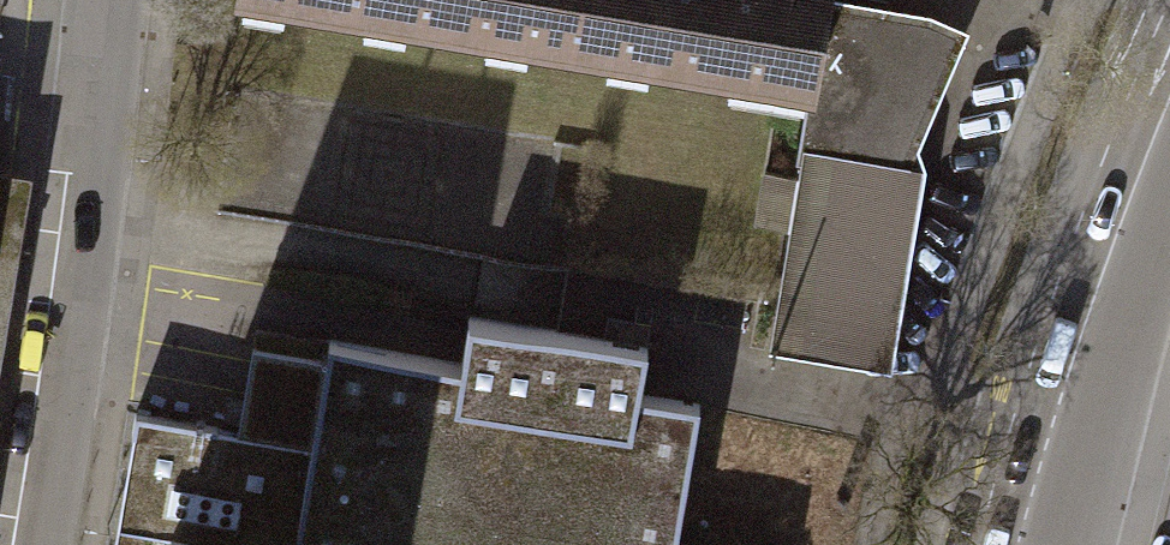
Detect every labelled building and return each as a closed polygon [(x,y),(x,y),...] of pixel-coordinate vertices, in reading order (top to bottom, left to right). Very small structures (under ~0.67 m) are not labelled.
[(450,0),(307,0),(447,22),(450,0)] [(663,0),(450,0),(447,22),(654,56),(663,0)] [(654,56),(811,81),(822,8),(824,0),(663,0),(654,56)] [(850,0),(824,0),(822,8),(916,23),(911,60),(932,67),(929,93),(906,94),(895,166),(800,150),(795,178),(786,229),(765,351),(891,372),(925,169),(918,149),(969,30),(927,12),(850,0)] [(895,166),(906,94),(929,93),(932,67),(911,60),(916,23),(822,8),(811,81),(800,150),(895,166)] [(32,173),(0,169),(0,367),(32,173)] [(786,229),(795,178),(765,173),(756,224),(786,229)] [(699,405),(638,394),(646,348),(470,317),(462,363),(330,340),(327,359),(312,444),(238,431),(135,413),(132,433),(137,434),(118,544),(674,544),(699,405)] [(312,444),(327,359),(253,346),(238,431),(312,444)]
